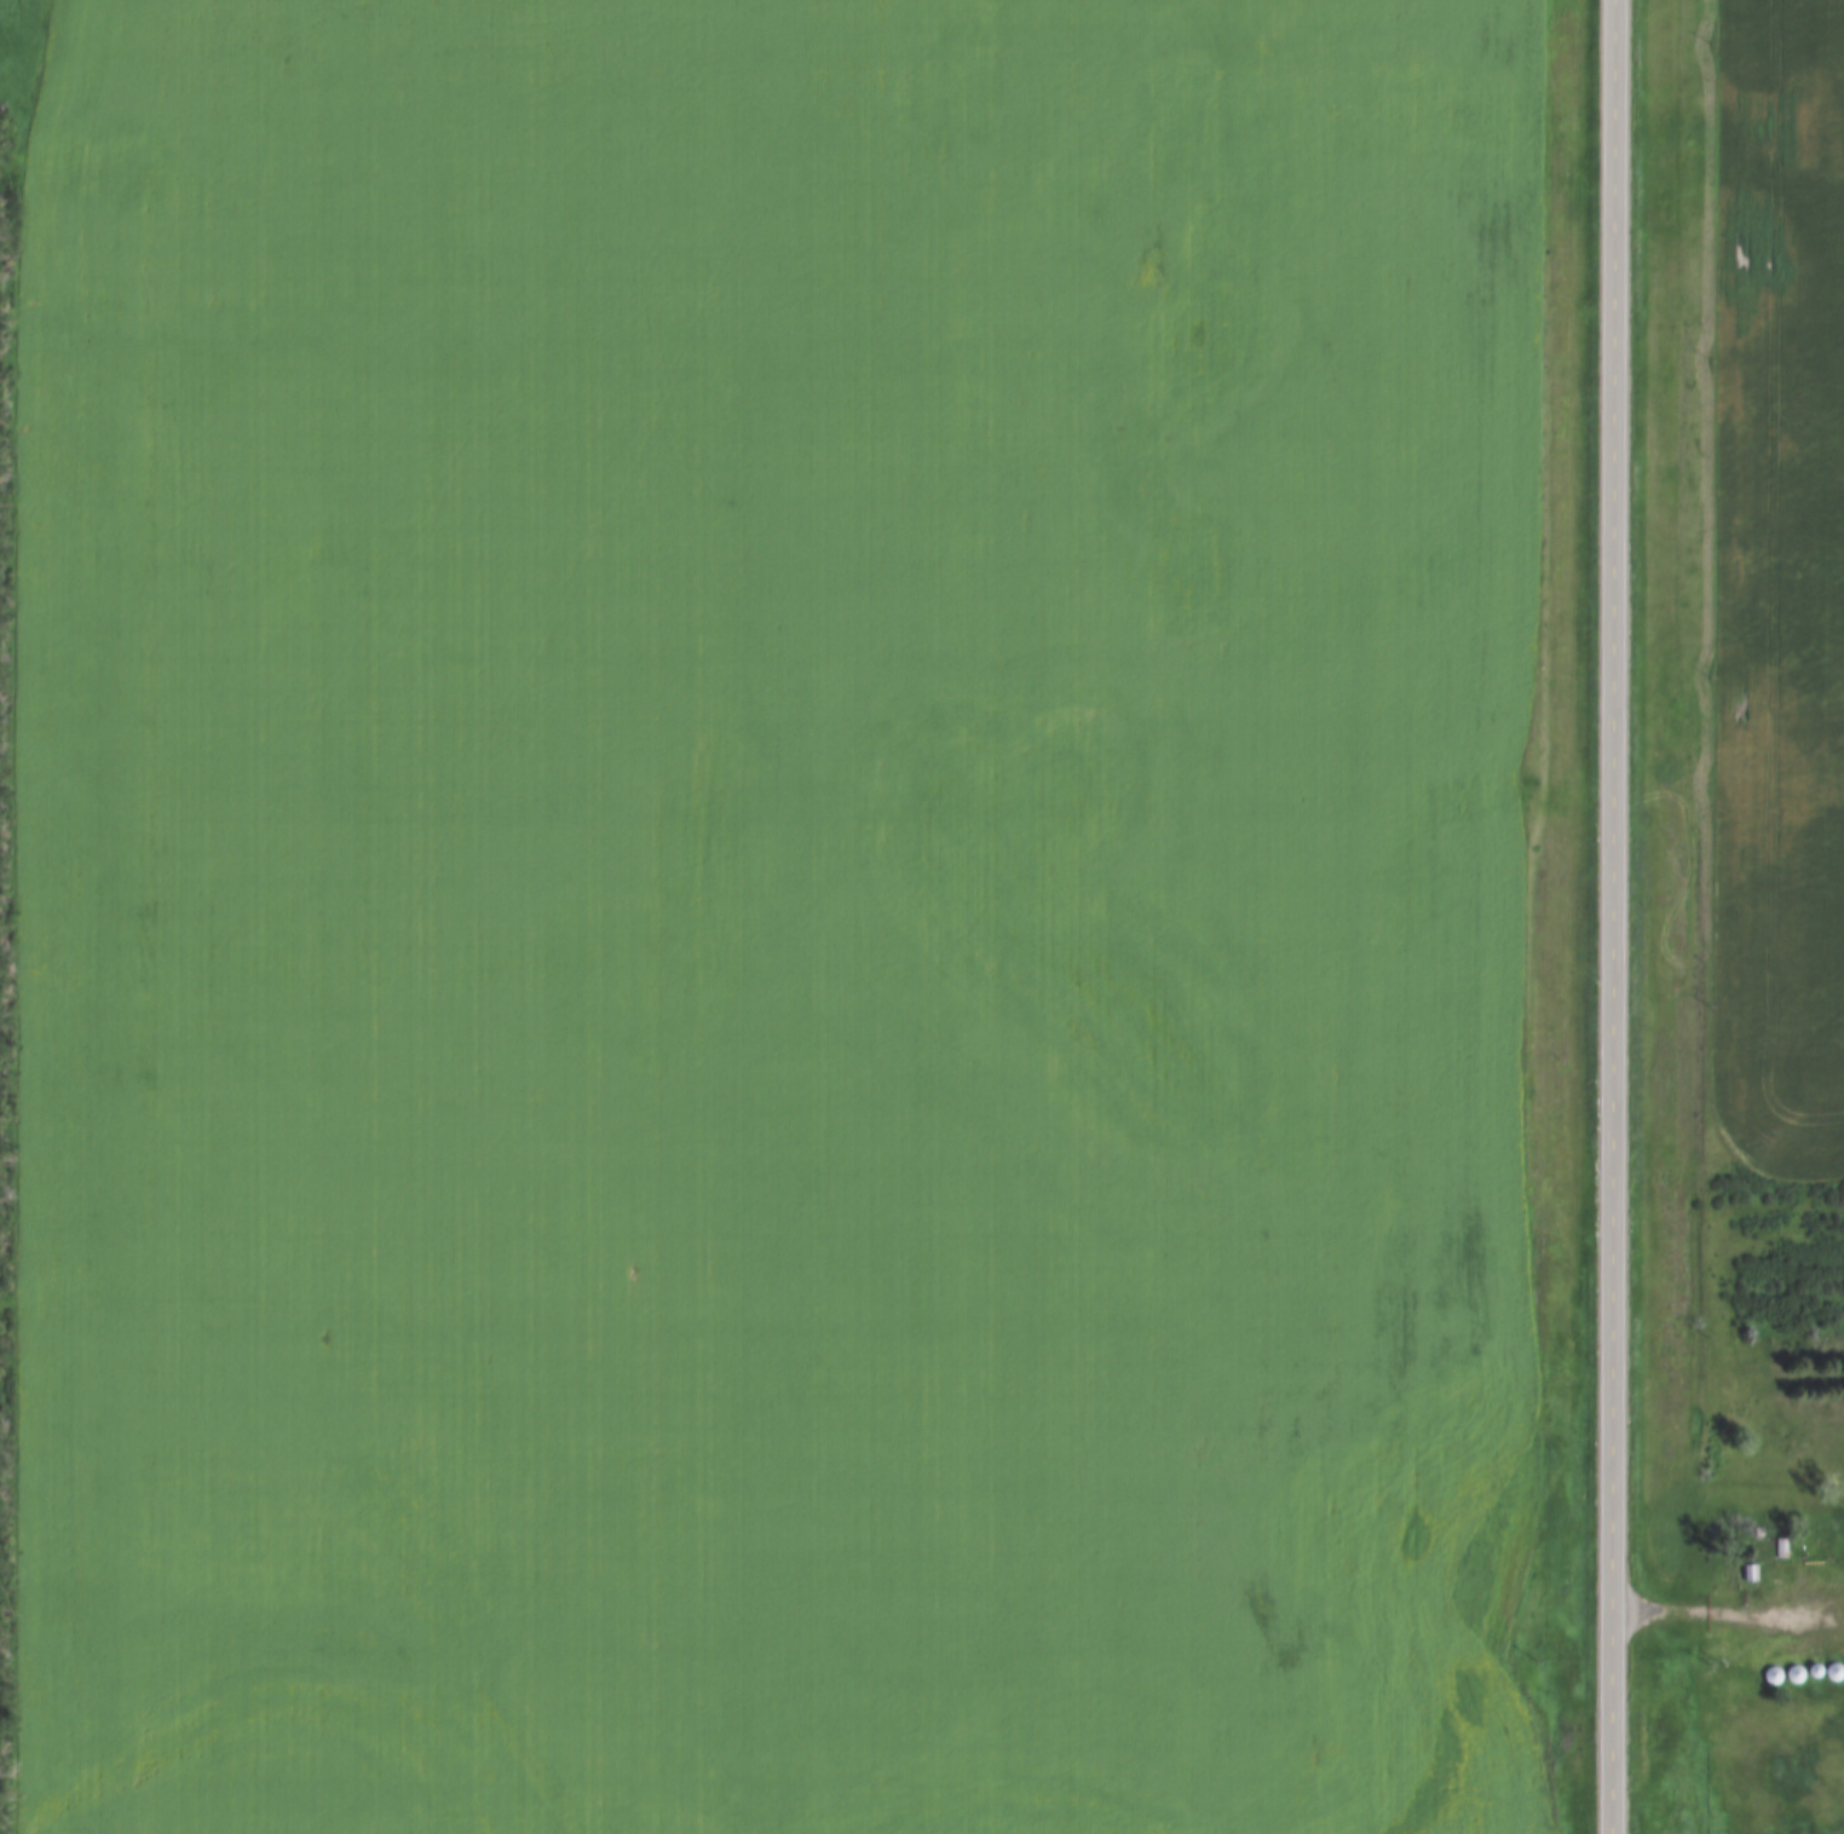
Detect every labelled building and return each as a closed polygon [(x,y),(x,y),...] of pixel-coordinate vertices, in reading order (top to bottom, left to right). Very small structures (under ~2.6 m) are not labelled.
[(1748,1580),(1760,1580),(1760,1565),(1748,1565),(1748,1580)]
